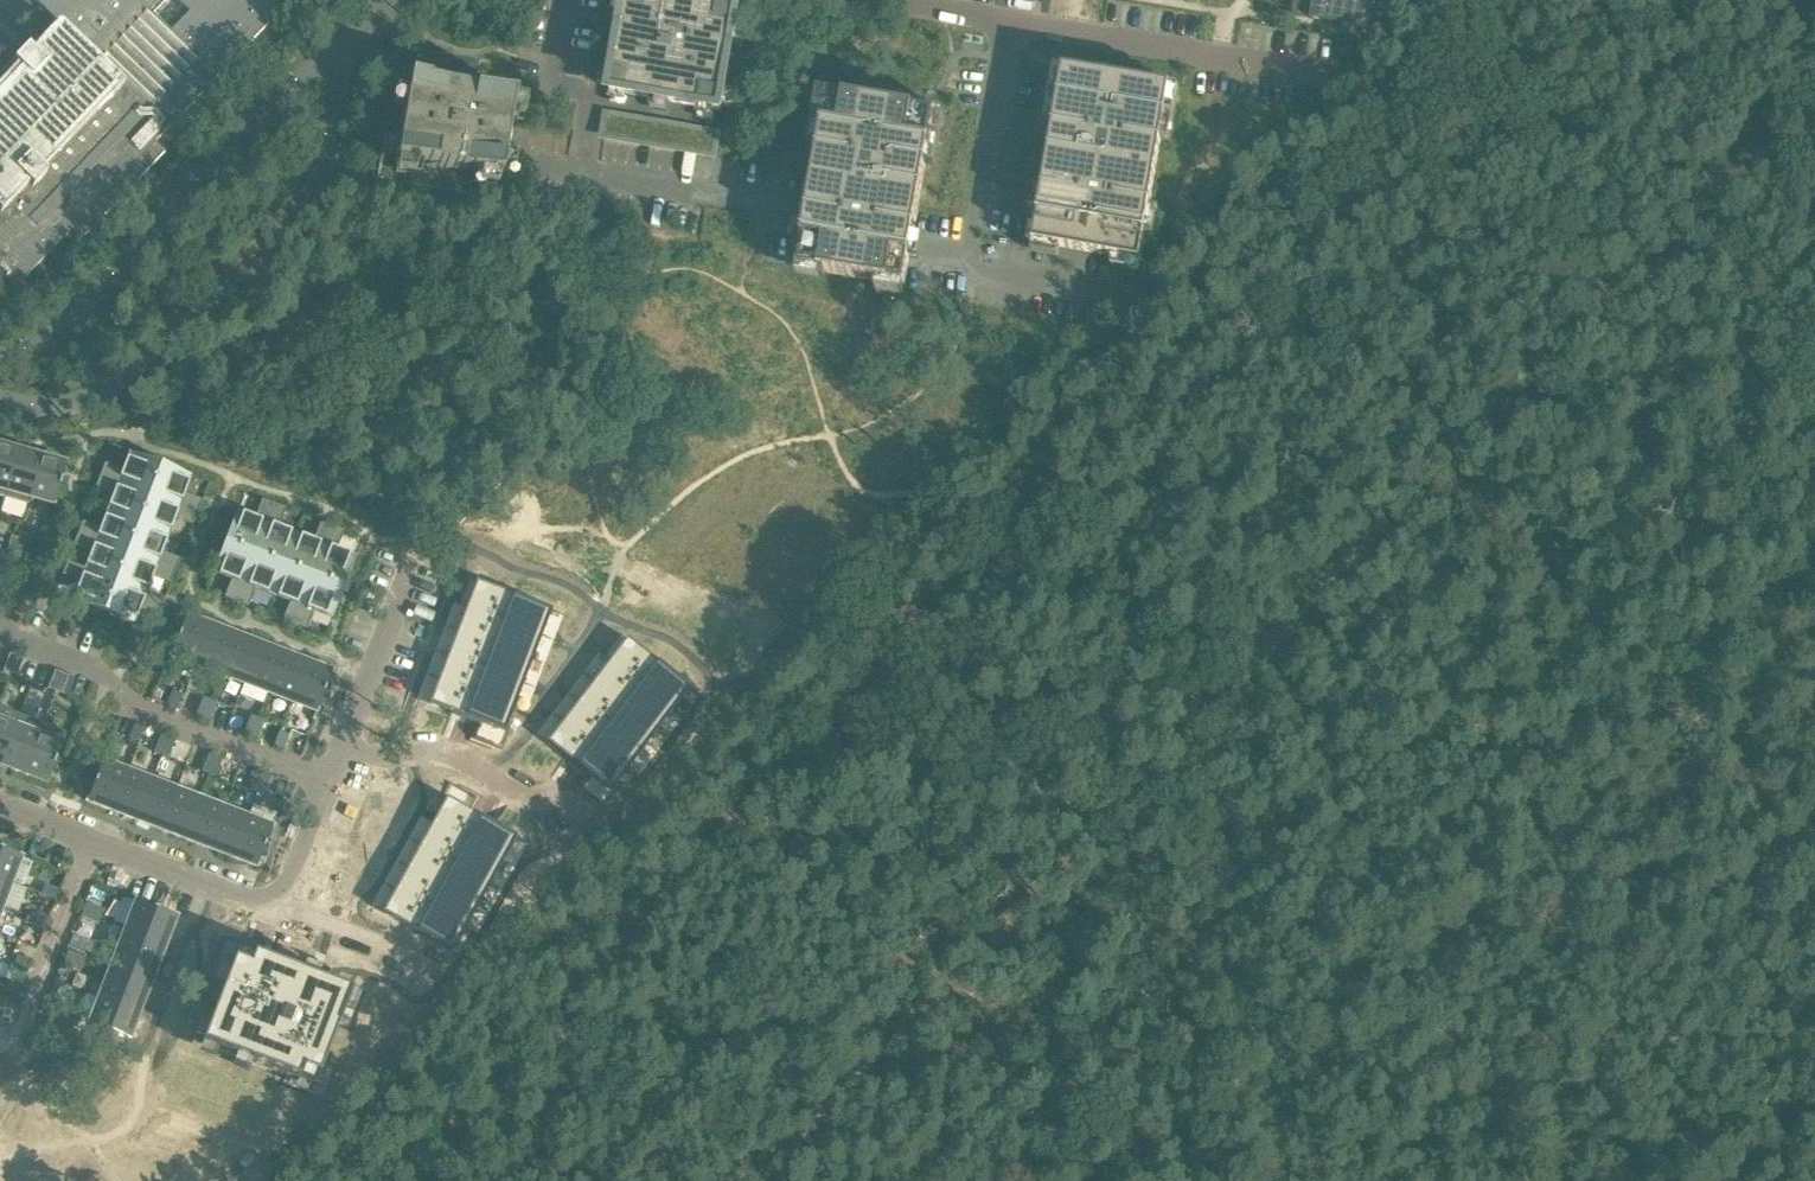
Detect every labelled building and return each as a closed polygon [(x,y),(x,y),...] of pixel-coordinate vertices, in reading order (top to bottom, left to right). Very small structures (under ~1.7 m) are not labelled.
[(217,77),(292,0),(177,0),(190,13),(172,32),(153,14),(167,0),(34,0),(58,24),(31,53),(27,49),(12,63),(17,68),(0,85),(0,275),(4,280),(5,279),(15,288),(72,229),(82,238),(164,153),(154,143),(174,123),(217,77)] [(611,93),(721,112),(727,79),(729,66),(738,10),(679,0),(627,0),(625,10),(617,61),(611,93)] [(1297,17),(1340,24),(1338,33),(1349,34),(1351,26),(1368,29),(1373,0),(1371,0),(1300,0),(1297,17)] [(1033,242),(1033,243),(1102,255),(1103,255),(1105,256),(1140,262),(1140,260),(1141,256),(1143,244),(1144,239),(1149,209),(1170,87),(1170,86),(1134,80),(1132,80),(1121,78),(1120,78),(1115,77),(1063,68),(1061,78),(1060,85),(1043,184),(1042,189),(1042,191),(1038,217),(1037,221),(1036,225),(1034,238),(1033,242)] [(409,79),(394,166),(498,184),(505,145),(505,143),(513,97),(409,79)] [(798,268),(798,269),(905,287),(905,286),(906,281),(908,269),(909,265),(909,261),(914,234),(918,210),(918,209),(919,204),(935,112),(924,110),(883,102),(827,93),(815,165),(814,170),(810,196),(806,216),(802,243),(801,247),(801,251),(799,263),(798,268)] [(18,449),(0,444),(0,495),(5,497),(18,449)] [(29,503),(31,498),(42,456),(18,449),(5,497),(29,503)] [(104,463),(100,475),(118,482),(149,494),(153,482),(160,463),(129,452),(122,470),(104,463)] [(42,456),(31,498),(54,505),(66,462),(42,456)] [(153,482),(149,494),(180,506),(198,512),(202,501),(185,494),(192,475),(160,463),(153,482)] [(100,475),(95,487),(113,494),(106,511),(138,523),(149,494),(118,482),(100,475)] [(149,494),(138,523),(169,535),(175,518),(193,524),(198,512),(180,506),(149,494)] [(237,510),(225,541),(243,548),(255,553),(267,522),(274,504),(262,500),(255,517),(237,510)] [(267,522),(255,553),(267,557),(284,564),(296,533),(279,526),(286,509),(274,504),(267,522)] [(82,522),(78,534),(126,552),(138,523),(106,511),(100,529),(82,522)] [(296,533),(284,564),(302,571),(313,575),(325,544),(332,527),(320,522),(314,540),(296,533)] [(138,523),(126,552),(175,571),(180,559),(162,552),(169,535),(138,523)] [(325,544),(313,575),(325,580),(344,587),(356,556),(337,549),(344,531),(332,527),(325,544)] [(9,543),(23,547),(26,539),(12,534),(9,543)] [(78,534),(73,546),(91,552),(84,570),(115,582),(126,552),(78,534)] [(225,541),(213,572),(231,580),(224,597),(236,602),(243,584),(255,553),(243,548),(225,541)] [(21,556),(23,547),(9,543),(7,552),(21,556)] [(126,552),(115,582),(146,594),(153,576),(171,583),(175,571),(126,552)] [(243,584),(236,602),(248,606),(255,589),(272,595),(284,564),(267,557),(255,553),(243,584)] [(66,563),(62,575),(79,581),(72,600),(104,612),(115,582),(84,570),(66,563)] [(284,564),(272,595),(290,602),(283,620),(295,624),(313,575),(302,571),(284,564)] [(313,575),(295,624),(307,629),(313,611),(332,618),(344,587),(325,580),(313,575)] [(472,581),(426,706),(465,720),(503,734),(549,609),(472,581)] [(115,582),(104,612),(135,624),(142,605),(159,612),(164,600),(146,594),(115,582)] [(195,665),(210,626),(186,616),(170,656),(195,665)] [(210,626),(195,665),(220,675),(235,635),(210,626)] [(235,635),(220,675),(243,684),(259,644),(235,635)] [(625,639),(544,745),(577,770),(609,795),(690,688),(625,639)] [(267,693),(283,653),(259,644),(243,684),(267,693)] [(283,653),(267,693),(291,702),(306,662),(283,653)] [(10,654),(7,662),(20,667),(23,659),(10,654)] [(7,662),(4,671),(17,676),(20,667),(7,662)] [(306,662),(291,702),(316,712),(331,672),(306,662)] [(55,671),(52,679),(65,684),(68,676),(55,671)] [(65,684),(62,693),(68,695),(75,678),(68,676),(65,684)] [(52,679),(49,688),(62,693),(65,684),(52,679)] [(173,691),(167,705),(176,708),(181,694),(173,691)] [(199,707),(212,712),(216,703),(203,698),(199,707)] [(1,765),(20,715),(0,707),(0,765),(1,765)] [(209,721),(212,712),(199,707),(196,716),(209,721)] [(23,774),(43,723),(20,715),(1,765),(23,774)] [(247,725),(261,730),(265,721),(251,716),(247,725)] [(43,723),(23,774),(47,783),(67,732),(43,723)] [(139,742),(145,727),(137,724),(131,739),(139,742)] [(257,740),(261,730),(247,725),(244,734),(257,740)] [(280,731),(274,745),(283,748),(288,735),(280,731)] [(158,743),(172,749),(175,739),(162,734),(158,743)] [(168,758),(172,749),(158,743),(154,753),(168,758)] [(206,762),(219,767),(223,757),(209,752),(206,762)] [(111,810),(113,805),(127,768),(103,759),(87,801),(111,810)] [(216,776),(219,767),(206,762),(202,771),(216,776)] [(136,820),(137,815),(152,777),(127,768),(113,805),(111,810),(136,820)] [(254,780),(268,785),(272,776),(258,770),(254,780)] [(160,830),(162,825),(177,787),(152,777),(137,815),(136,820),(160,830)] [(264,795),(268,785),(254,780),(250,790),(264,795)] [(184,839),(186,834),(201,796),(177,787),(162,825),(160,830),(184,839)] [(209,848),(211,843),(225,806),(201,796),(186,834),(184,839),(209,848)] [(445,796),(381,913),(453,953),(517,836),(481,816),(445,796)] [(233,858),(235,853),(250,815),(225,806),(211,843),(209,848),(218,852),(233,858)] [(233,858),(257,867),(273,824),(250,815),(235,853),(233,858)] [(12,881),(21,857),(0,849),(0,876),(12,881)] [(2,906),(12,881),(0,876),(0,905),(2,906)] [(45,885),(41,893),(55,899),(58,890),(45,885)] [(127,927),(166,942),(176,917),(136,902),(127,927)] [(90,920),(95,906),(86,903),(81,916),(90,920)] [(95,906),(90,920),(99,923),(104,910),(95,906)] [(34,925),(39,912),(30,909),(25,922),(34,925)] [(39,912),(34,925),(43,929),(48,916),(39,912)] [(157,967),(166,942),(127,927),(117,952),(157,967)] [(237,949),(200,1045),(313,1089),(350,992),(237,949)] [(71,968),(76,955),(67,951),(62,964),(71,968)] [(108,975),(148,990),(157,967),(117,952),(108,975)] [(76,955),(71,968),(80,971),(85,958),(76,955)] [(17,956),(14,965),(27,970),(31,962),(17,956)] [(139,1013),(148,990),(108,975),(99,998),(139,1013)] [(8,980),(4,989),(18,994),(21,986),(8,980)] [(50,997),(47,1005),(60,1011),(63,1002),(50,997)] [(131,1033),(139,1013),(99,998),(90,1023),(129,1039),(131,1033)]
